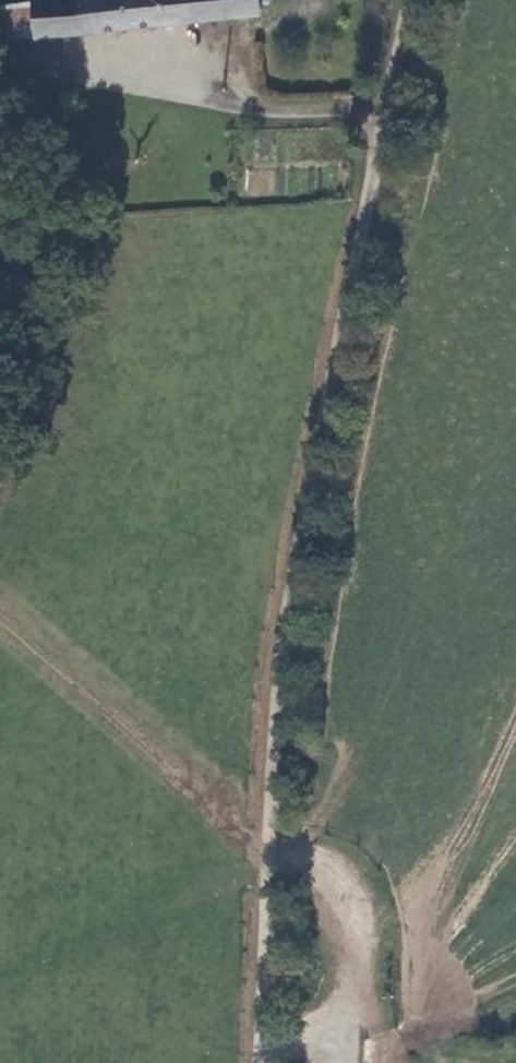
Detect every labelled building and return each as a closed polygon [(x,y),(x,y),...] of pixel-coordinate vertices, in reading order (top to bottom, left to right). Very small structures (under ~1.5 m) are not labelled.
[(187,25),(183,0),(78,0),(78,3),(34,10),(34,15),(39,42),(187,25)] [(262,18),(261,6),(270,5),(273,0),(183,0),(187,25),(262,18)] [(39,42),(34,15),(9,17),(14,45),(39,42)]
